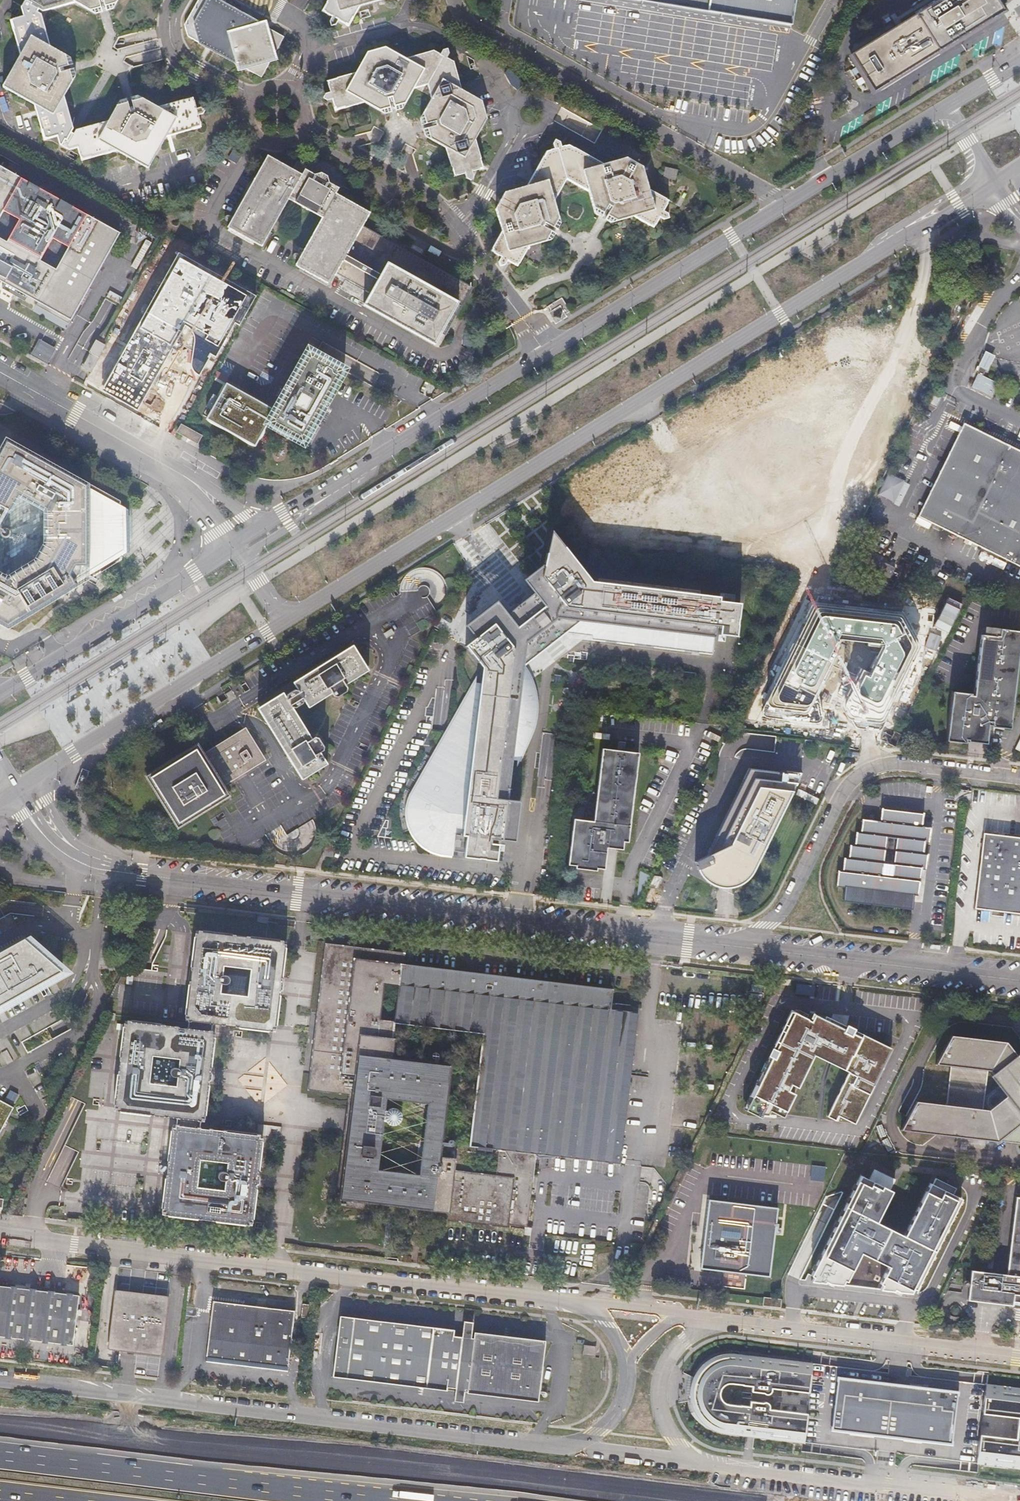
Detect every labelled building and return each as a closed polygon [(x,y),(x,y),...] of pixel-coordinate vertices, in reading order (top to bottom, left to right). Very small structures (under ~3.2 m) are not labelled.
[(21,10),(23,17),(11,21),(21,56),(6,81),(3,87),(9,90),(35,105),(42,130),(43,135),(45,142),(58,138),(60,145),(72,152),(79,150),(83,163),(119,153),(150,170),(168,138),(205,129),(201,116),(206,115),(209,110),(204,107),(198,108),(195,98),(157,108),(151,110),(130,102),(117,121),(109,122),(78,131),(76,135),(72,133),(74,128),(65,98),(63,90),(67,81),(67,74),(71,71),(70,64),(68,63),(63,63),(61,60),(57,57),(52,55),(51,48),(42,16),(38,13),(39,10),(44,12),(77,3),(85,0),(94,5),(98,4),(101,8),(103,8),(105,8),(107,7),(107,5),(108,3),(108,0),(109,0),(27,0),(21,10)] [(119,0),(109,0),(108,0),(108,3),(107,5),(107,7),(105,8),(103,8),(101,8),(98,4),(94,5),(85,0),(77,3),(96,15),(105,12),(114,9),(119,0)] [(183,24),(187,35),(234,61),(236,70),(244,67),(259,76),(269,60),(276,59),(273,51),(282,36),(266,27),(263,19),(257,21),(250,17),(220,0),(197,0),(183,24)] [(323,11),(332,16),(330,21),(331,25),(336,25),(340,20),(350,27),(362,7),(387,0),(329,0),(323,11)] [(705,15),(790,29),(795,0),(610,0),(705,15)] [(850,51),(874,90),(1007,8),(1002,0),(934,0),(850,51)] [(72,59),(51,48),(52,55),(57,57),(61,60),(63,63),(68,63),(70,64),(71,71),(67,74),(67,81),(63,90),(65,98),(76,76),(74,68),(72,59)] [(335,111),(365,103),(367,103),(372,102),(375,102),(377,104),(378,104),(379,105),(380,106),(381,106),(383,105),(385,105),(386,105),(387,106),(388,106),(389,107),(390,107),(407,92),(413,90),(427,87),(431,99),(434,109),(430,115),(430,122),(429,123),(428,123),(427,124),(427,126),(427,129),(429,129),(432,130),(435,138),(442,141),(444,148),(453,179),(464,176),(464,177),(465,180),(471,183),(473,179),(472,173),(483,170),(475,142),(486,121),(482,102),(464,93),(460,90),(453,63),(447,59),(449,54),(448,50),(444,51),(441,56),(434,53),(407,60),(386,49),(367,54),(355,74),(327,82),(330,94),(325,96),(323,97),(323,99),(325,101),(327,102),(333,101),(335,111)] [(402,111),(413,90),(407,92),(390,107),(389,107),(388,106),(387,106),(386,105),(385,105),(383,105),(381,106),(380,106),(379,105),(378,104),(377,104),(375,102),(372,102),(367,103),(365,103),(385,116),(394,113),(402,111)] [(151,110),(157,108),(139,97),(127,100),(120,102),(109,122),(117,121),(130,102),(151,110)] [(425,138),(444,148),(442,141),(435,138),(432,130),(429,129),(427,129),(427,126),(427,124),(428,123),(429,123),(430,122),(430,115),(434,109),(431,99),(420,120),(422,128),(423,130),(425,138)] [(554,201),(568,178),(556,139),(555,140),(553,143),(554,149),(547,150),(529,185),(505,192),(496,207),(503,231),(491,251),(501,255),(499,259),(498,261),(504,263),(506,265),(508,260),(519,265),(529,246),(533,239),(533,238),(536,237),(542,236),(546,231),(552,229),(552,226),(550,223),(551,219),(552,216),(551,213),(550,209),(554,201)] [(559,139),(556,139),(568,178),(589,190),(597,194),(600,205),(605,207),(605,213),(608,215),(614,212),(618,214),(625,212),(633,216),(655,228),(660,218),(665,220),(670,218),(669,213),(665,211),(670,200),(650,189),(644,167),(639,164),(627,157),(605,164),(569,144),(563,146),(562,143),(561,141),(559,139)] [(339,188),(328,182),(315,174),(305,169),(302,175),(268,156),(228,228),(261,247),(265,240),(288,200),(321,218),(295,266),(330,285),(336,274),(371,294),(365,305),(434,343),(440,333),(445,335),(471,287),(362,227),(370,213),(336,193),(339,188)] [(118,232),(0,165),(0,216),(2,212),(17,221),(3,244),(0,241),(0,278),(70,317),(118,232)] [(658,175),(672,177),(673,167),(660,165),(658,175)] [(317,173),(315,174),(328,182),(329,181),(328,178),(327,176),(325,174),(322,173),(319,173),(317,173)] [(597,194),(589,190),(595,213),(610,221),(613,223),(633,216),(625,212),(618,214),(614,212),(608,215),(605,213),(605,207),(600,205),(597,194)] [(533,239),(529,246),(553,240),(558,230),(561,224),(554,201),(550,209),(551,213),(552,216),(551,219),(550,223),(552,226),(552,229),(546,231),(542,236),(536,237),(533,238),(533,239)] [(188,259),(158,316),(214,345),(244,288),(188,259)] [(0,278),(0,297),(63,332),(70,317),(0,278)] [(543,309),(550,320),(558,315),(557,313),(565,308),(556,295),(542,304),(545,308),(543,309)] [(91,368),(106,342),(95,336),(89,347),(92,348),(83,363),(91,368)] [(55,346),(40,338),(33,351),(47,359),(55,346)] [(171,399),(190,365),(145,339),(125,372),(171,399)] [(277,411),(230,385),(210,419),(257,446),(269,425),(303,445),(344,373),(309,353),(277,411)] [(977,374),(971,386),(990,396),(997,383),(982,375),(988,364),(983,361),(977,372),(977,374)] [(205,436),(182,424),(177,433),(200,445),(205,436)] [(964,424),(919,517),(1019,566),(1019,452),(1002,443),(964,424)] [(0,451),(0,522),(18,488),(48,504),(48,538),(38,556),(8,574),(0,570),(0,617),(10,622),(19,617),(60,591),(78,580),(99,567),(132,547),(132,527),(131,505),(88,481),(8,437),(0,451)] [(910,485),(889,474),(877,497),(898,508),(910,485)] [(522,663),(564,631),(591,634),(591,636),(711,651),(715,623),(719,623),(717,633),(735,635),(739,602),(718,599),(718,595),(698,592),(699,589),(598,576),(598,580),(592,579),(562,544),(548,527),(538,586),(466,642),(482,664),(480,681),(475,681),(440,748),(437,747),(405,805),(405,814),(407,819),(409,826),(412,831),(415,835),(418,839),(421,841),(424,844),(430,848),(432,848),(438,850),(441,851),(444,852),(450,852),(453,832),(463,833),(461,854),(494,858),(496,841),(488,840),(489,836),(500,837),(510,757),(517,758),(522,753),(525,748),(528,741),(531,734),(533,727),(535,718),(535,708),(535,698),(531,681),(528,674),(525,668),(522,663)] [(403,576),(402,590),(410,591),(411,576),(403,576)] [(436,605),(448,591),(440,584),(428,598),(436,605)] [(856,727),(858,727),(880,730),(882,729),(885,721),(922,646),(921,644),(906,614),(904,613),(902,612),(816,603),(814,603),(812,605),(807,617),(807,619),(807,622),(796,644),(794,643),(774,682),(776,685),(768,700),(763,708),(763,710),(763,712),(764,714),(765,716),(767,718),(817,724),(820,723),(822,721),(823,718),(819,695),(819,693),(843,640),(868,642),(868,646),(882,647),(872,667),(875,668),(872,673),(860,667),(842,705),(842,707),(848,717),(849,718),(852,720),(856,727)] [(996,625),(995,634),(979,631),(971,695),(969,695),(969,691),(950,689),(943,738),(963,741),(963,737),(966,737),(966,739),(977,740),(978,733),(979,729),(985,730),(985,722),(988,723),(988,724),(1009,726),(1019,634),(1019,628),(996,625)] [(329,659),(328,656),(314,665),(316,668),(293,682),(297,687),(292,690),(292,689),(290,688),(288,687),(286,688),(286,691),(286,693),(283,695),(280,691),(259,704),(285,749),(283,750),(293,766),(295,765),(300,774),(323,761),(317,751),(319,750),(322,744),(317,737),(311,735),(308,737),(288,704),(292,703),(294,702),(296,701),(298,700),(299,697),(301,696),(305,701),(327,688),(329,691),(336,694),(341,690),(344,688),(344,682),(342,679),(366,665),(353,645),(329,659)] [(222,770),(217,774),(222,781),(266,754),(245,721),(201,748),(206,756),(211,753),(222,770)] [(878,739),(891,745),(898,731),(893,729),(890,734),(883,731),(878,739)] [(229,738),(244,761),(256,753),(241,730),(229,738)] [(226,788),(222,781),(217,774),(222,770),(211,753),(206,756),(201,748),(197,741),(146,771),(176,819),(226,788)] [(637,754),(600,749),(594,793),(591,792),(591,793),(590,794),(588,796),(587,798),(585,801),(584,803),(583,805),(582,808),(581,812),(580,819),(571,818),(565,866),(601,870),(605,839),(627,841),(637,754)] [(711,853),(695,862),(699,870),(703,868),(708,874),(714,879),(719,881),(727,882),(734,881),(742,877),(749,868),(754,871),(802,773),(787,771),(787,774),(750,768),(712,845),(710,850),(711,853)] [(960,800),(962,791),(954,790),(953,799),(960,800)] [(969,792),(962,791),(960,800),(968,801),(969,792)] [(847,855),(844,855),(843,868),(839,867),(838,882),(846,883),(845,895),(912,903),(914,882),(920,882),(921,866),(924,867),(926,853),(923,853),(925,840),(928,840),(929,826),(922,825),(923,814),(882,809),(880,818),(880,820),(862,818),(860,832),(856,831),(854,848),(849,848),(848,855),(847,855)] [(983,834),(974,903),(1019,909),(1019,838),(983,834)] [(325,838),(319,851),(335,853),(337,839),(325,838)] [(602,887),(603,874),(595,873),(593,887),(602,887)] [(651,888),(657,889),(662,879),(661,877),(654,876),(649,886),(651,888)] [(74,974),(31,937),(0,953),(0,1015),(74,974)] [(168,1218),(254,1228),(264,1142),(202,1135),(203,1123),(205,1124),(215,1038),(213,1037),(214,1026),(277,1033),(286,947),(201,937),(191,1023),(192,1023),(191,1035),(160,1032),(130,1028),(120,1114),(180,1120),(179,1132),(178,1132),(168,1218)] [(615,999),(614,1006),(607,1005),(610,986),(402,963),(403,951),(326,942),(308,1085),(359,1090),(356,1113),(353,1112),(351,1124),(355,1124),(352,1151),(345,1204),(401,1209),(410,1211),(530,1223),(533,1197),(539,1153),(620,1161),(637,1009),(629,1008),(630,1000),(615,999)] [(789,989),(803,990),(803,981),(790,980),(789,989)] [(752,982),(751,997),(763,998),(765,983),(752,982)] [(965,1007),(964,1016),(981,1018),(982,1009),(965,1007)] [(812,1023),(793,1012),(774,1050),(770,1057),(773,1060),(755,1097),(752,1097),(746,1111),(761,1118),(763,1115),(767,1116),(769,1111),(783,1118),(786,1112),(788,1112),(797,1095),(790,1092),(792,1086),(800,1089),(815,1056),(847,1071),(825,1116),(833,1120),(835,1115),(852,1124),(866,1093),(869,1095),(890,1048),(848,1025),(846,1030),(817,1016),(812,1023)] [(1007,1042),(952,1036),(937,1063),(944,1064),(939,1104),(917,1101),(902,1129),(997,1141),(1019,1143),(1019,1055),(1018,1057),(1007,1042)] [(994,1102),(1006,1095),(1002,1090),(990,1097),(990,1110),(993,1111),(997,1108),(994,1102)] [(816,1276),(814,1281),(844,1285),(847,1279),(849,1280),(865,1251),(894,1265),(883,1289),(914,1293),(964,1197),(934,1181),(910,1235),(881,1220),(897,1189),(890,1185),(892,1180),(871,1170),(868,1177),(863,1175),(813,1274),(816,1276)] [(976,1194),(978,1188),(967,1183),(964,1189),(976,1194)] [(1009,1272),(974,1267),(970,1297),(975,1297),(1012,1301),(1012,1300),(1019,1301),(1019,1196),(1018,1196),(1009,1272)] [(701,1268),(769,1277),(777,1208),(709,1200),(701,1268)] [(71,1341),(77,1293),(0,1282),(0,1331),(71,1341)] [(108,1344),(158,1350),(165,1294),(115,1288),(108,1344)] [(203,1356),(241,1361),(249,1302),(210,1297),(203,1356)] [(298,1314),(304,1315),(306,1300),(300,1299),(298,1314)] [(290,1307),(249,1302),(241,1361),(283,1366),(290,1307)] [(448,1386),(455,1387),(464,1388),(463,1392),(539,1400),(546,1338),(474,1330),(473,1336),(462,1334),(454,1334),(455,1327),(340,1315),(334,1377),(447,1388),(448,1386)] [(463,1323),(462,1334),(473,1336),(474,1330),(475,1325),(475,1321),(464,1320),(463,1323)] [(586,1346),(585,1354),(594,1355),(595,1347),(586,1346)] [(808,1392),(811,1366),(726,1355),(716,1357),(707,1362),(700,1370),(693,1388),(692,1398),(696,1417),(705,1425),(719,1433),(803,1442),(806,1411),(771,1408),(771,1403),(768,1400),(766,1401),(753,1400),(752,1405),(731,1403),(726,1402),(723,1399),(722,1393),(723,1388),(727,1385),(730,1383),(754,1385),(754,1390),(766,1391),(768,1393),(771,1393),(773,1387),(808,1392)] [(957,1389),(835,1374),(829,1428),(950,1444),(957,1389)] [(984,1382),(980,1412),(1017,1416),(1014,1437),(978,1433),(974,1462),(1019,1467),(1019,1387),(984,1382)] [(463,1392),(464,1388),(455,1387),(454,1396),(454,1400),(462,1401),(463,1396),(463,1392)]
